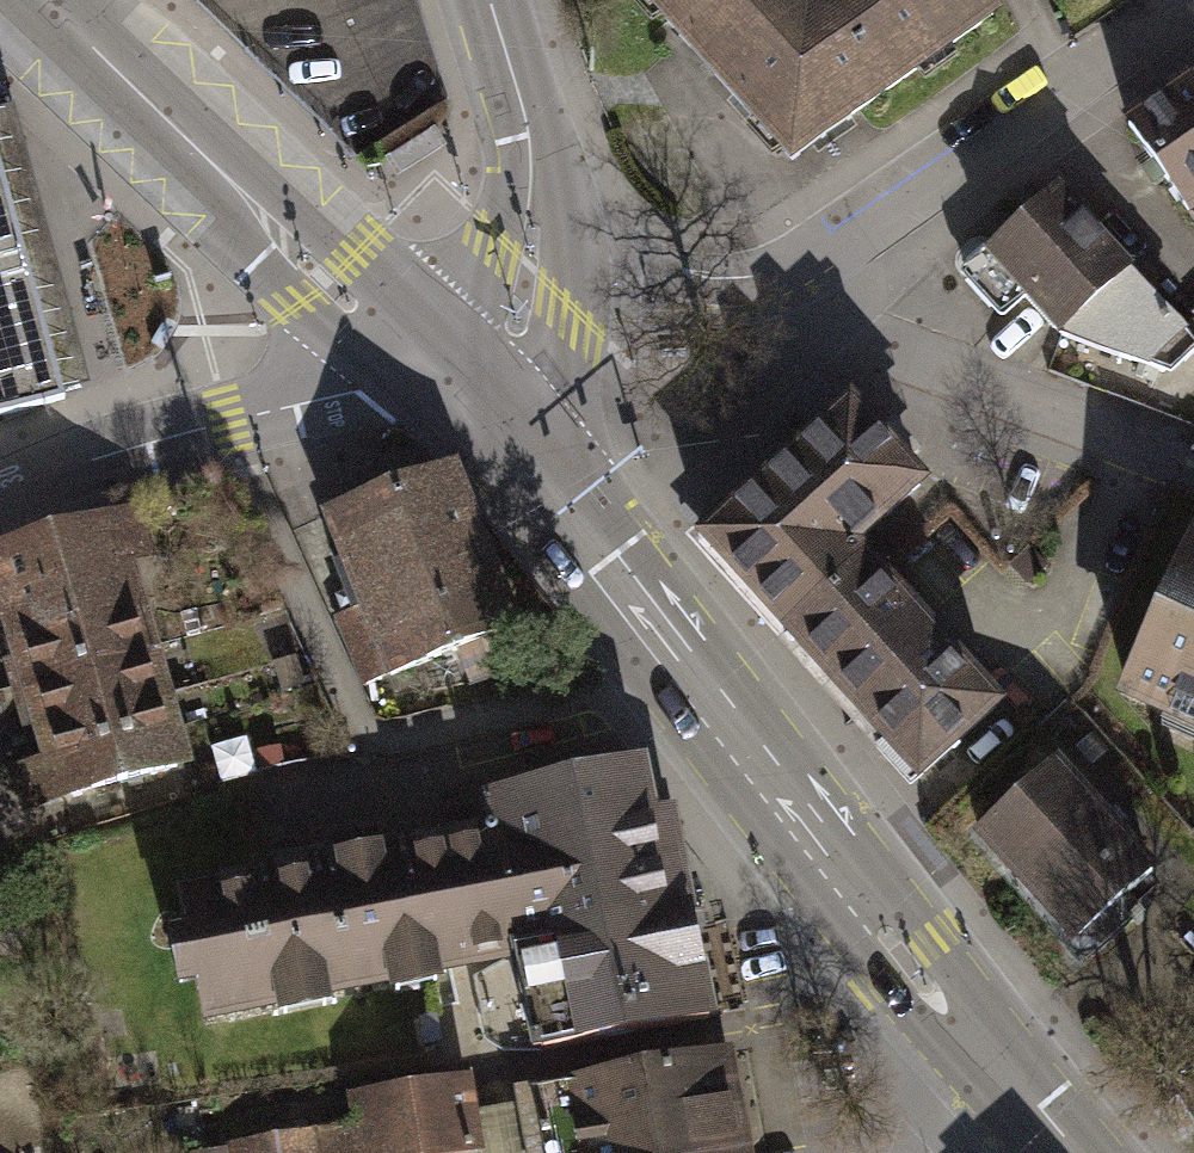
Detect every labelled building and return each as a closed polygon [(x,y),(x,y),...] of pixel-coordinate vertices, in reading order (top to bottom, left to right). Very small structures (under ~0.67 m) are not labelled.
[(808,9),(800,0),(636,0),(797,186),(997,13),(985,0),(819,0),(808,9)] [(1128,126),(1193,222),(1193,81),(1128,126)] [(83,383),(0,94),(0,406),(83,383)] [(431,132),(390,158),(399,172),(440,146),(431,132)] [(1193,361),(1193,357),(1055,199),(956,285),(994,328),(1023,303),(1059,344),(1162,387),(1193,361)] [(833,431),(693,552),(791,663),(876,589),(860,571),(914,523),(833,431)] [(333,515),(394,674),(512,629),(468,501),(445,473),(333,515)] [(155,662),(144,624),(155,621),(144,583),(159,579),(142,520),(0,563),(0,599),(22,672),(7,677),(15,704),(155,662)] [(1193,772),(1193,558),(1185,554),(1105,733),(1193,772)] [(912,801),(997,726),(876,589),(791,663),(912,801)] [(155,662),(15,704),(30,752),(170,710),(155,662)] [(180,744),(170,710),(30,752),(6,759),(17,793),(180,744)] [(180,744),(17,793),(27,828),(191,778),(180,744)] [(489,973),(501,1051),(542,1052),(708,1016),(670,813),(639,761),(463,800),(471,841),(449,844),(475,962),(519,952),(522,960),(489,973)] [(969,854),(1068,965),(1152,891),(1053,780),(969,854)] [(449,844),(187,893),(212,1012),(475,962),(449,844)] [(546,1091),(558,1152),(753,1152),(765,1151),(747,1054),(546,1091)] [(480,1080),(367,1099),(373,1130),(305,1139),(290,1152),(493,1152),(480,1080)]
